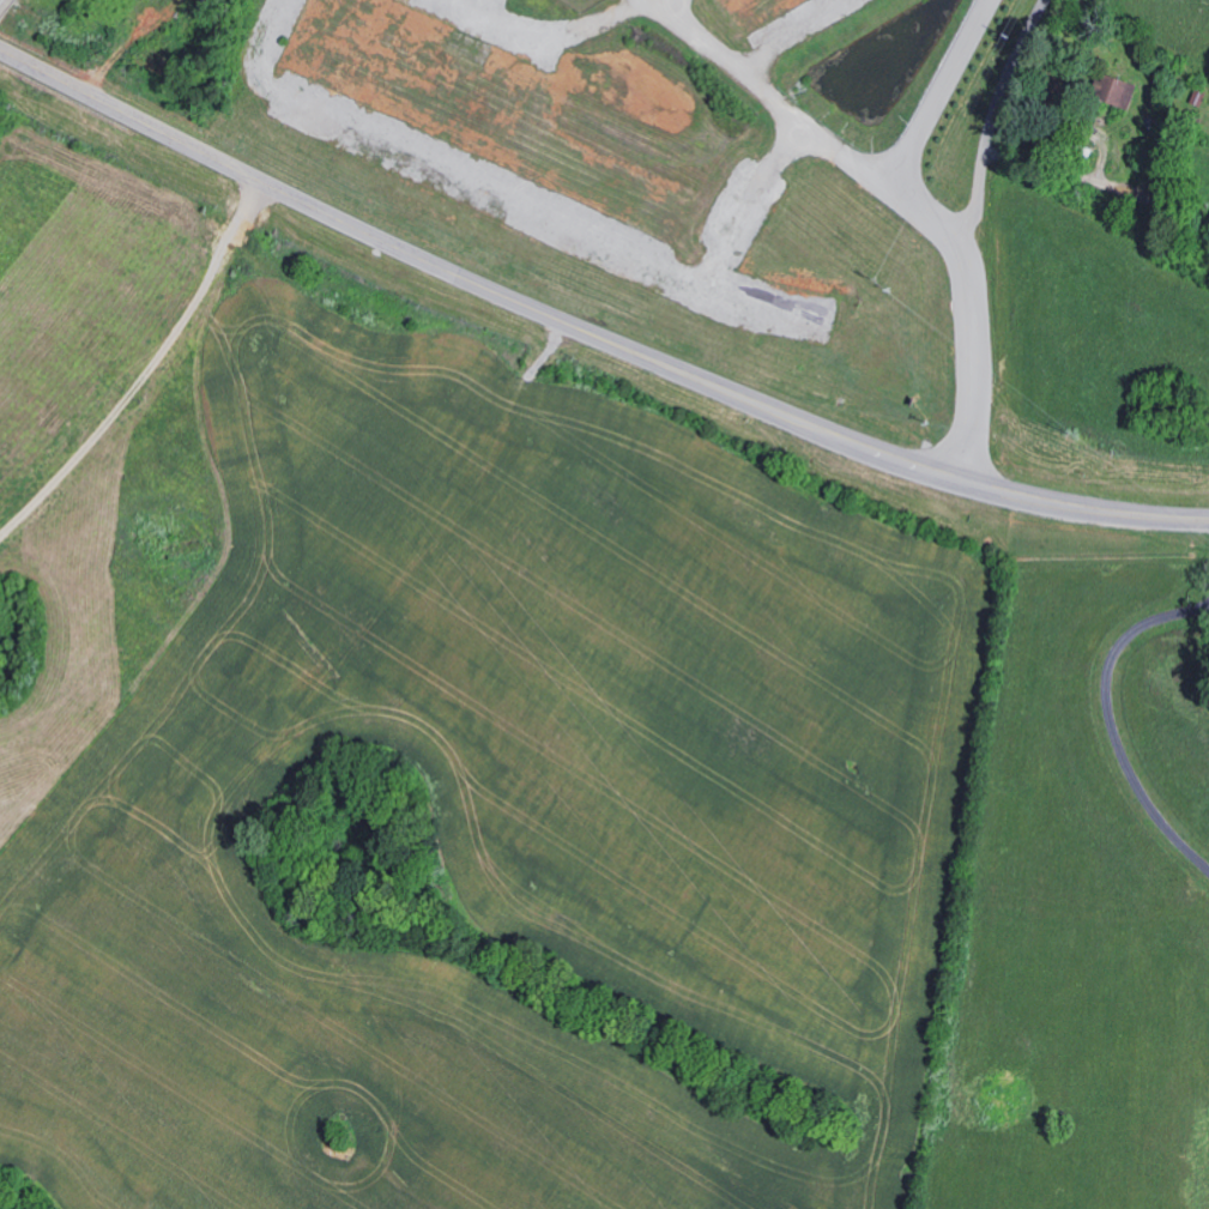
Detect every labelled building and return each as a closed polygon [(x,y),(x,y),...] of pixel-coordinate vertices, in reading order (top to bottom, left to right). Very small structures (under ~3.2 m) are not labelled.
[(1090,98),(1126,110),(1135,85),(1094,71),(1088,88),(1093,90),(1090,98)]
